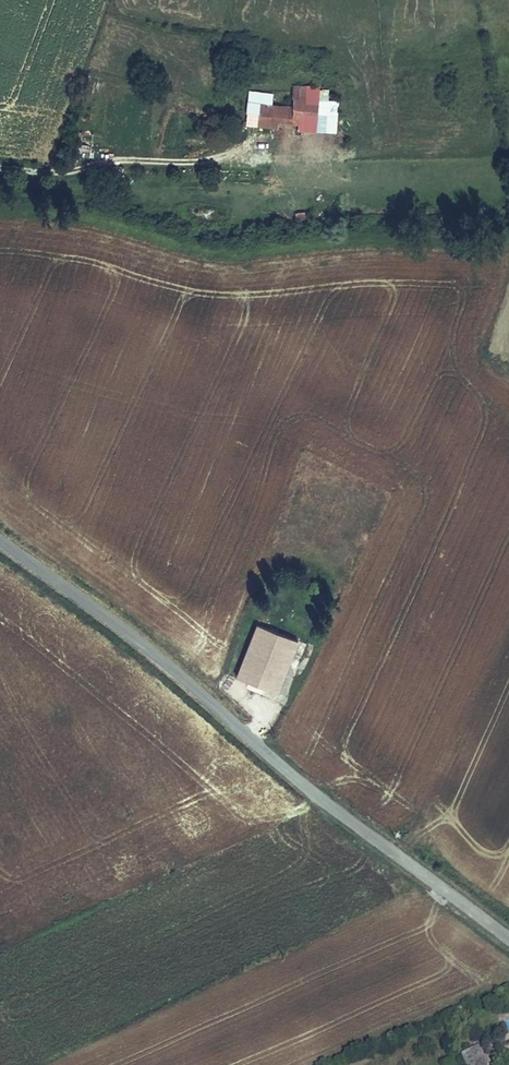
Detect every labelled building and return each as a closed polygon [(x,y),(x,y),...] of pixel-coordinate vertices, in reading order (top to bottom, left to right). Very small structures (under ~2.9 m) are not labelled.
[(320,90),(320,87),(300,86),(299,96),(298,117),(298,122),(298,129),(317,130),(320,90)] [(329,91),(320,90),(317,130),(337,132),(339,102),(329,101),(329,91)] [(257,93),(257,103),(292,105),(293,96),(257,93)] [(298,117),(299,96),(293,96),(292,105),(257,103),(255,124),(269,126),(270,115),(298,117)] [(270,115),(269,126),(276,127),(276,121),(298,122),(298,117),(270,115)] [(299,638),(257,622),(235,676),(278,692),(299,638)] [(475,1064),(486,1064),(489,1064),(480,1044),(473,1047),(460,1054),(466,1064),(471,1064),(474,1064),(475,1064)]
